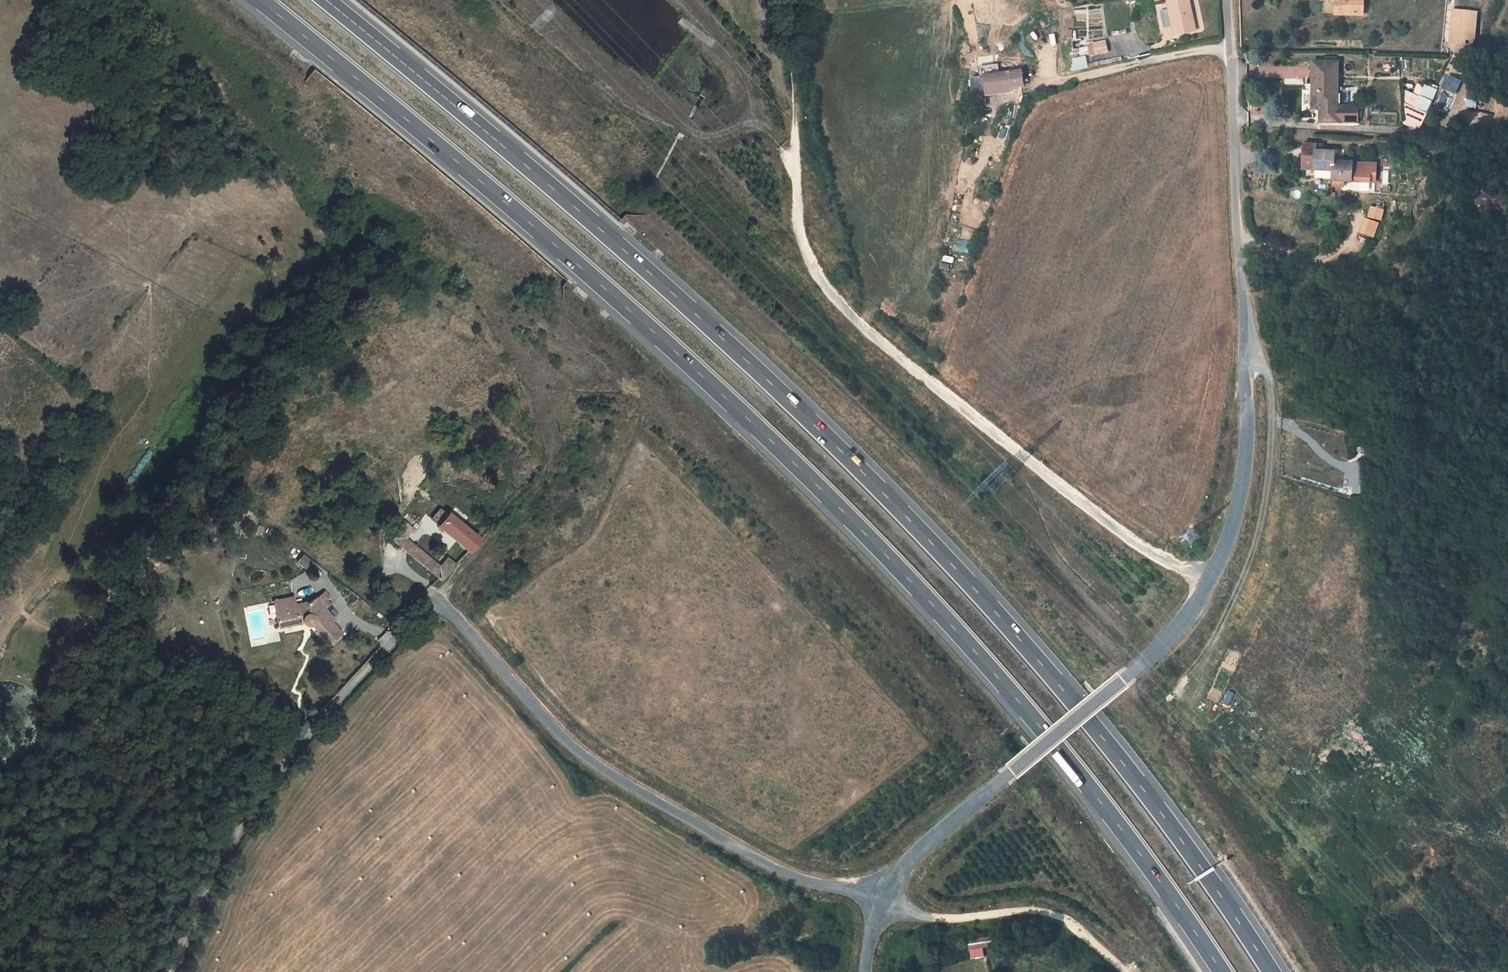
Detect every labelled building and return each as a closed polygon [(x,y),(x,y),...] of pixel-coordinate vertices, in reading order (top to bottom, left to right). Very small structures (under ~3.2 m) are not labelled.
[(1169,2),(1167,3),(1175,36),(1196,31),(1189,0),(1169,0),(1169,2)] [(1336,5),(1335,14),(1363,15),(1363,3),(1357,3),(1357,0),(1332,0),(1332,1),(1335,3),(1336,5)] [(1453,11),(1450,44),(1465,45),(1465,40),(1474,41),(1476,13),(1453,11)] [(1108,52),(1105,42),(1089,46),(1092,56),(1108,52)] [(1084,55),(1069,58),(1072,71),(1086,68),(1084,55)] [(1337,106),(1338,62),(1313,62),(1313,90),(1315,90),(1315,109),(1320,109),(1320,122),(1358,122),(1358,106),(1337,106)] [(971,78),(973,97),(1004,92),(1003,89),(1022,86),(1020,71),(1018,71),(1018,70),(1018,69),(1017,68),(1017,67),(1016,67),(1015,67),(1014,67),(1013,67),(1012,67),(1012,68),(1011,68),(1010,69),(1010,70),(1010,71),(1010,73),(971,78)] [(1441,89),(1454,94),(1459,80),(1447,75),(1441,89)] [(1426,86),(1421,97),(1431,102),(1436,91),(1426,86)] [(1425,115),(1431,102),(1421,97),(1415,110),(1425,115)] [(1302,170),(1315,170),(1316,170),(1315,178),(1332,178),(1333,162),(1334,152),(1333,152),(1323,152),(1323,148),(1323,146),(1303,145),(1302,170)] [(1352,163),(1333,162),(1332,178),(1332,181),(1332,187),(1340,187),(1343,183),(1343,181),(1351,182),(1352,163)] [(1371,165),(1355,164),(1354,192),(1369,193),(1371,165)] [(1476,192),(1475,198),(1481,199),(1493,201),(1494,201),(1504,201),(1504,195),(1476,192)] [(1493,207),(1493,201),(1481,199),(1480,206),(1493,207)] [(439,510),(432,518),(439,524),(446,515),(439,510)] [(439,524),(437,525),(470,552),(480,540),(447,514),(446,515),(439,524)] [(406,522),(398,531),(405,538),(413,528),(406,522)] [(405,538),(398,531),(391,539),(408,553),(415,545),(405,538)] [(440,567),(415,545),(408,553),(442,581),(456,565),(447,558),(440,567)] [(304,554),(297,562),(309,572),(316,563),(304,554)] [(320,595),(325,600),(329,597),(324,591),(320,595)] [(294,597),(282,600),(285,612),(277,614),(275,614),(278,627),(302,622),(302,623),(303,625),(304,625),(306,626),(307,627),(308,627),(309,627),(310,626),(311,626),(312,625),(330,645),(342,634),(331,622),(334,620),(324,609),(320,605),(325,600),(320,595),(315,599),(314,598),(309,603),(295,605),(294,597)] [(274,601),(277,614),(285,612),(282,600),(274,601)] [(325,600),(320,605),(324,609),(329,604),(325,600)] [(998,936),(984,938),(985,947),(1000,945),(998,936)] [(985,947),(984,938),(968,940),(970,949),(983,947),(985,947)] [(983,947),(970,949),(971,959),(984,957),(983,947)]
